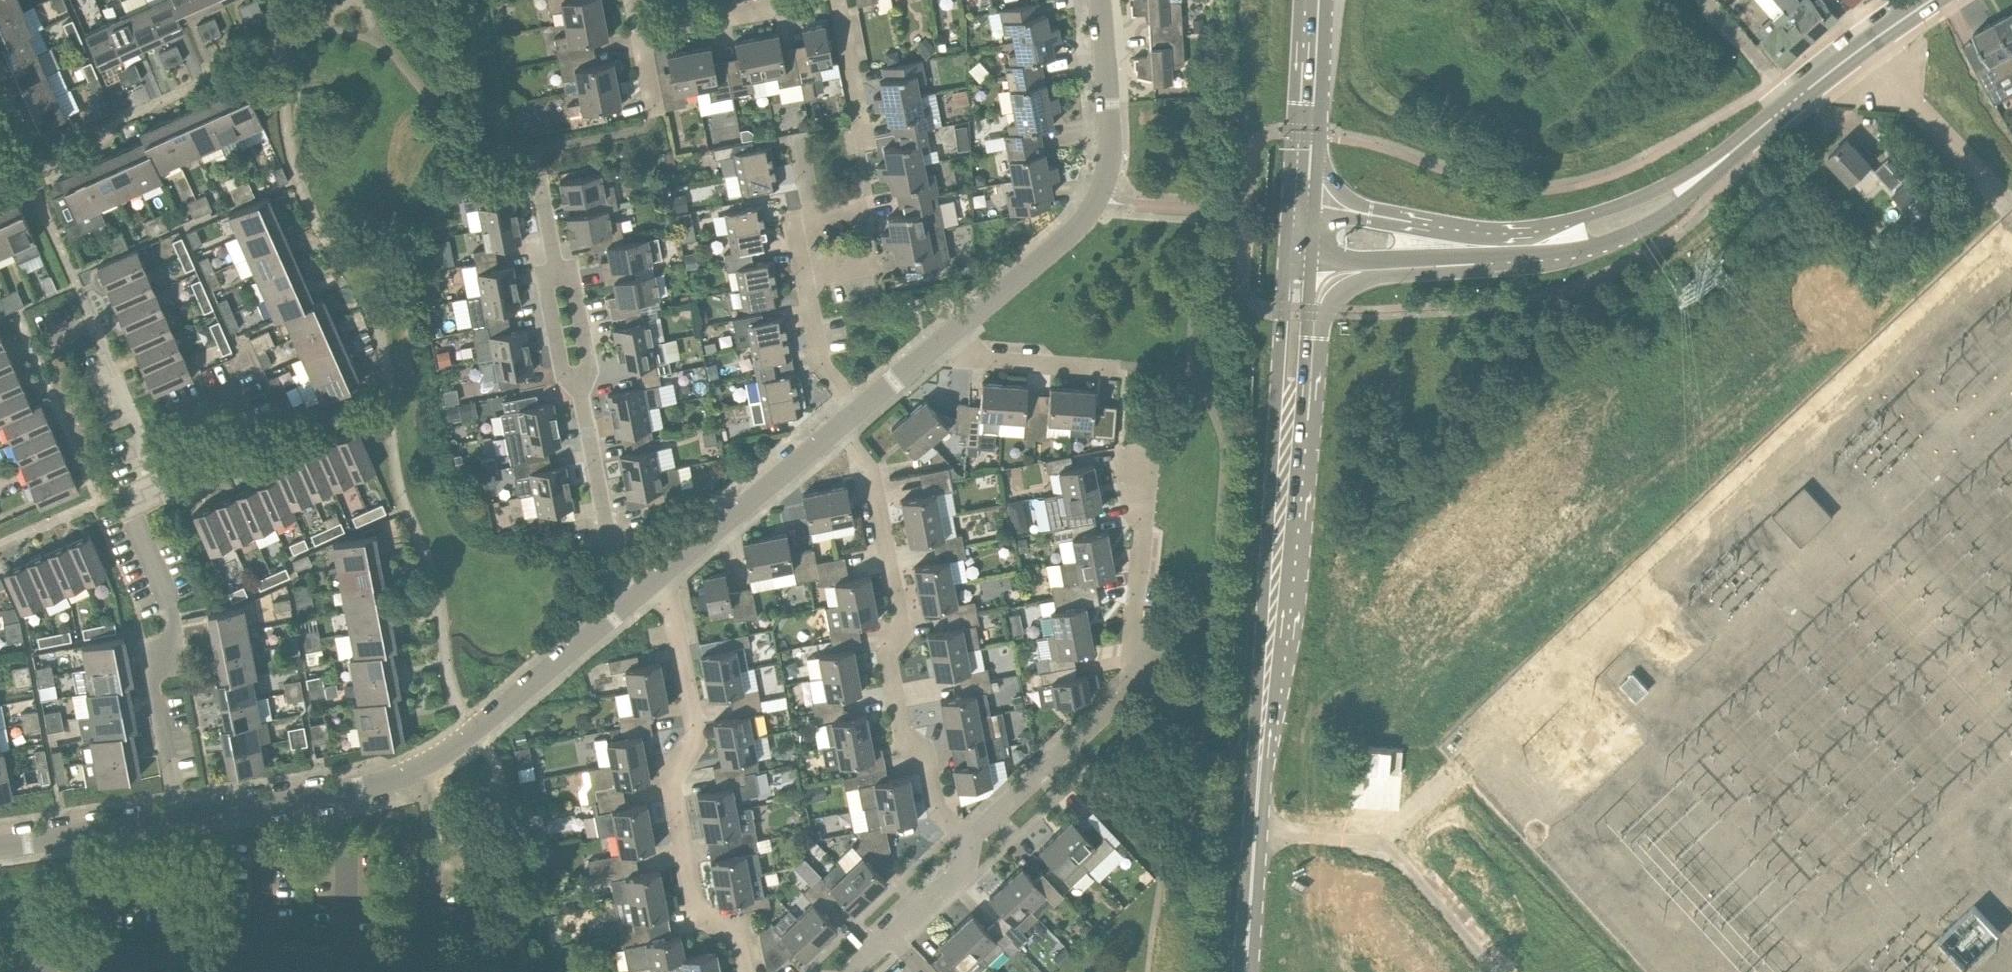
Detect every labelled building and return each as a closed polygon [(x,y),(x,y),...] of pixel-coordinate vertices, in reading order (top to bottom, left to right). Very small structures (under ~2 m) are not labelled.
[(25,10),(20,0),(0,0),(0,21),(25,10)] [(59,13),(68,9),(64,0),(54,0),(59,13)] [(164,38),(185,28),(181,20),(180,20),(179,21),(170,0),(161,0),(149,5),(164,38)] [(180,20),(181,20),(201,11),(196,0),(171,0),(180,20)] [(201,11),(222,1),(221,0),(196,0),(201,11)] [(248,3),(255,19),(264,15),(257,0),(255,0),(248,3)] [(550,13),(563,11),(565,23),(604,16),(601,0),(547,0),(550,13)] [(1183,33),(1181,3),(1167,0),(1133,0),(1133,5),(1132,5),(1132,2),(1131,2),(1131,15),(1149,14),(1149,22),(1148,22),(1149,35),(1183,33)] [(1766,40),(1764,41),(1784,62),(1791,56),(1793,59),(1812,42),(1794,22),(1776,0),(1757,0),(1772,16),(1757,30),(1766,40)] [(1812,42),(1839,18),(1823,0),(1816,0),(1814,2),(1812,0),(1805,0),(1802,2),(1800,0),(1776,0),(1794,22),(1812,42)] [(1013,31),(1015,42),(1059,33),(1058,26),(1049,28),(1046,13),(1042,14),(1039,2),(1000,10),(1005,32),(1013,31)] [(255,19),(248,3),(239,7),(245,23),(255,19)] [(128,15),(143,47),(164,38),(149,5),(128,15)] [(0,21),(0,45),(29,32),(30,34),(34,32),(25,10),(0,21)] [(2011,48),(2011,12),(1997,21),(2011,48)] [(108,24),(122,56),(143,47),(128,15),(108,24)] [(604,16),(565,23),(568,35),(555,38),(559,60),(587,54),(585,42),(608,38),(604,16)] [(215,18),(206,22),(213,37),(222,33),(215,18)] [(1205,18),(1193,21),(1195,31),(1207,29),(1205,18)] [(71,39),(80,36),(73,21),(65,25),(71,39)] [(1997,21),(1974,33),(1990,62),(1976,70),(1988,91),(1999,85),(1997,80),(2011,71),(2011,48),(1997,21)] [(213,37),(206,22),(197,26),(204,41),(213,37)] [(122,56),(108,24),(86,34),(101,66),(122,56)] [(807,52),(795,54),(801,83),(804,100),(816,98),(813,81),(822,79),(820,66),(833,63),(825,24),(803,29),(807,52)] [(6,69),(39,54),(30,34),(29,32),(0,45),(0,56),(6,69)] [(801,83),(795,54),(783,57),(779,33),(757,38),(764,77),(777,74),(779,87),(801,83)] [(1059,33),(1015,42),(1017,53),(1009,54),(1011,64),(1005,65),(1008,78),(1043,71),(1040,59),(1054,56),(1052,42),(1061,40),(1059,33)] [(1183,33),(1149,35),(1150,49),(1151,49),(1151,57),(1134,58),(1134,71),(1136,71),(1135,68),(1137,68),(1137,76),(1152,80),(1152,84),(1172,83),(1171,69),(1184,64),(1183,33)] [(87,50),(80,36),(71,39),(78,54),(87,50)] [(936,50),(926,37),(915,45),(925,59),(936,50)] [(764,77),(757,38),(735,42),(740,65),(728,68),(733,96),(755,92),(752,79),(764,77)] [(944,42),(937,43),(939,51),(945,49),(944,42)] [(178,44),(169,49),(176,64),(185,60),(178,44)] [(733,96),(728,68),(716,70),(711,47),(689,51),(697,90),(701,115),(735,108),(733,96)] [(176,64),(169,49),(160,53),(167,68),(176,64)] [(902,61),(899,49),(886,52),(888,63),(902,61)] [(697,90),(689,51),(667,55),(672,79),(660,81),(665,110),(687,105),(684,92),(697,90)] [(39,54),(6,69),(15,90),(48,75),(39,54)] [(587,54),(559,60),(563,81),(576,79),(578,91),(617,83),(613,61),(590,66),(587,54)] [(875,104),(920,95),(918,84),(926,83),(921,60),(883,68),(885,80),(880,80),(883,95),(874,97),(875,104)] [(90,81),(98,77),(92,62),(83,66),(90,81)] [(135,63),(126,68),(134,83),(142,79),(135,63)] [(134,83),(126,68),(118,72),(125,87),(134,83)] [(1043,71),(1008,78),(1014,111),(1059,102),(1057,96),(1048,97),(1045,83),(1043,71)] [(48,75),(15,90),(24,110),(57,96),(48,75)] [(105,92),(98,77),(90,81),(96,96),(105,92)] [(617,83),(578,91),(581,103),(567,106),(572,127),(601,122),(598,110),(622,105),(617,83)] [(245,85),(224,95),(241,134),(263,124),(245,85)] [(966,89),(950,92),(953,107),(969,104),(966,89)] [(893,123),(895,134),(925,128),(926,129),(942,126),(936,92),(920,95),(875,104),(877,110),(886,109),(889,123),(893,123)] [(100,117),(115,113),(109,93),(95,97),(100,117)] [(241,134),(224,95),(203,104),(220,143),(241,134)] [(57,96),(24,110),(33,131),(41,128),(47,142),(76,129),(70,114),(66,116),(57,96)] [(1059,102),(1014,111),(1016,122),(1008,124),(1010,133),(1004,134),(1007,148),(1042,140),(1039,128),(1054,126),(1051,111),(1060,109),(1059,102)] [(220,143),(203,104),(182,113),(199,152),(220,143)] [(199,152),(182,113),(161,123),(179,161),(199,152)] [(809,128),(807,119),(802,119),(798,125),(799,130),(809,128)] [(179,161),(161,123),(140,132),(144,141),(146,140),(159,170),(179,161)] [(957,140),(969,139),(966,125),(955,127),(957,140)] [(753,139),(752,132),(745,128),(740,129),(742,141),(753,139)] [(879,172),(924,164),(922,153),(930,151),(926,129),(895,134),(898,146),(884,149),(887,164),(878,165),(879,172)] [(1851,181),(1870,164),(1847,139),(1829,157),(1851,181)] [(146,140),(144,141),(124,150),(141,188),(163,179),(159,170),(146,140)] [(1042,140),(1007,148),(1013,181),(1058,172),(1057,165),(1047,167),(1044,152),(1042,140)] [(725,176),(738,174),(775,166),(771,146),(754,149),(752,141),(714,149),(716,158),(721,157),(725,176)] [(141,188),(124,150),(103,159),(120,198),(141,188)] [(667,165),(676,163),(674,152),(665,153),(667,165)] [(120,198),(103,159),(92,164),(94,168),(84,173),(99,207),(120,198)] [(1892,189),(1902,180),(1885,161),(1875,170),(1892,189)] [(897,191),(900,203),(936,196),(938,195),(934,173),(926,175),(924,164),(879,172),(881,179),(890,177),(893,192),(897,191)] [(279,186),(289,182),(282,166),(272,171),(279,186)] [(775,166),(738,174),(742,194),(779,187),(775,166)] [(1058,172),(1013,181),(1015,192),(1007,193),(1012,215),(1051,208),(1048,196),(1053,195),(1050,180),(1059,178),(1058,172)] [(99,207),(84,173),(73,178),(71,173),(61,178),(62,180),(67,192),(57,197),(53,198),(70,237),(106,221),(99,207)] [(986,183),(985,177),(980,173),(975,174),(977,185),(986,183)] [(608,209),(608,211),(619,208),(614,185),(604,187),(601,174),(561,182),(565,206),(582,203),(584,214),(608,209)] [(67,192),(62,180),(56,183),(54,189),(57,197),(67,192)] [(248,181),(239,185),(246,201),(255,197),(248,181)] [(1906,181),(1895,192),(1908,206),(1919,195),(1918,194),(1906,181)] [(246,201),(239,185),(237,186),(230,189),(237,205),(246,201)] [(482,228),(517,221),(513,201),(499,203),(497,192),(476,197),(475,191),(463,193),(466,211),(478,208),(482,228)] [(442,195),(443,196),(444,205),(459,202),(458,193),(442,195)] [(656,193),(641,196),(642,203),(658,200),(656,193)] [(205,194),(196,199),(203,213),(212,209),(205,194)] [(688,210),(685,194),(675,196),(677,211),(688,210)] [(1919,195),(1908,206),(1918,215),(1929,205),(1919,195)] [(882,234),(883,241),(943,229),(936,196),(900,203),(902,215),(888,217),(891,232),(882,234)] [(229,215),(238,236),(277,219),(268,198),(229,215)] [(203,213),(196,199),(187,203),(194,217),(203,213)] [(0,209),(0,218),(14,249),(19,262),(40,252),(35,240),(18,201),(0,209)] [(725,213),(729,233),(766,226),(762,206),(725,213)] [(608,247),(608,246),(625,243),(621,220),(610,222),(608,211),(608,209),(584,214),(567,217),(572,241),(590,238),(592,250),(608,247)] [(676,214),(679,228),(692,226),(690,212),(676,214)] [(162,213),(154,217),(160,232),(169,228),(162,213)] [(160,232),(154,217),(145,221),(152,236),(160,232)] [(0,218),(0,255),(14,249),(0,218)] [(277,219),(238,236),(248,257),(287,240),(277,219)] [(475,262),(496,258),(494,247),(521,242),(517,221),(482,228),(486,249),(473,251),(475,262)] [(766,226),(729,233),(733,252),(725,253),(726,263),(752,258),(751,250),(770,246),(766,226)] [(193,247),(202,243),(196,229),(187,232),(193,247)] [(901,259),(903,271),(949,262),(943,229),(883,241),(885,247),(894,245),(897,260),(901,259)] [(121,231),(112,235),(119,250),(128,246),(121,231)] [(119,250),(112,235),(103,239),(110,254),(119,250)] [(174,241),(180,256),(189,252),(183,237),(174,241)] [(606,284),(614,283),(635,279),(635,277),(633,266),(653,262),(648,238),(625,243),(608,246),(608,247),(610,260),(601,262),(606,284)] [(287,240),(248,257),(257,278),(296,260),(287,240)] [(108,289),(147,271),(137,249),(98,267),(108,289)] [(189,252),(180,256),(186,270),(195,266),(189,252)] [(454,264),(452,253),(439,255),(442,267),(454,264)] [(699,268),(697,253),(684,255),(687,270),(699,268)] [(200,259),(206,274),(215,270),(208,255),(200,259)] [(481,294),(517,287),(512,266),(498,269),(496,258),(475,262),(481,294)] [(752,258),(726,263),(728,270),(736,269),(740,289),(777,282),(773,262),(754,265),(752,258)] [(296,260),(257,278),(266,299),(305,281),(296,260)] [(215,270),(206,274),(212,288),(221,285),(215,270)] [(117,309),(156,292),(147,271),(108,289),(117,309)] [(627,317),(643,313),(640,302),(659,298),(655,274),(635,277),(635,279),(614,283),(617,296),(608,297),(612,319),(627,317)] [(48,295),(58,291),(51,276),(41,280),(48,295)] [(191,282),(198,297),(207,293),(201,278),(191,282)] [(305,281),(266,299),(275,320),(285,316),(314,302),(305,281)] [(423,298),(436,295),(433,282),(420,284),(423,298)] [(777,282),(740,289),(744,309),(781,302),(777,282)] [(487,326),(509,321),(507,311),(521,308),(517,287),(481,294),(487,326)] [(8,295),(15,310),(24,306),(17,291),(8,295)] [(126,330),(165,313),(156,292),(117,309),(126,330)] [(207,293),(198,297),(204,312),(214,308),(207,293)] [(8,295),(0,298),(0,301),(6,314),(15,310),(8,295)] [(911,309),(925,307),(923,296),(909,299),(911,309)] [(218,302),(224,317),(234,313),(227,298),(218,302)] [(314,302),(285,316),(294,337),(332,320),(323,298),(314,302)] [(709,323),(706,309),(695,311),(698,325),(709,323)] [(618,350),(653,344),(647,312),(643,313),(627,317),(628,327),(614,329),(618,350)] [(135,351),(175,333),(165,313),(126,330),(135,351)] [(234,313),(224,317),(231,332),(240,328),(234,313)] [(738,347),(751,345),(788,338),(784,317),(763,321),(762,313),(733,319),(738,347)] [(332,320),(294,337),(303,358),(342,340),(332,320)] [(211,325),(217,340),(226,336),(219,321),(211,325)] [(494,357),(529,350),(525,330),(511,332),(509,321),(487,326),(473,328),(479,360),(494,357)] [(145,371),(184,354),(194,349),(185,329),(175,333),(135,351),(145,371)] [(256,352),(265,348),(274,344),(268,331),(250,339),(256,352)] [(226,336),(217,340),(224,355),(233,351),(226,336)] [(751,345),(755,365),(757,372),(777,369),(776,361),(792,358),(788,338),(751,345)] [(342,340),(303,358),(313,379),(351,361),(342,340)] [(716,352),(714,341),(703,343),(705,354),(716,352)] [(638,378),(659,374),(671,372),(669,361),(665,361),(662,342),(653,344),(618,350),(622,371),(636,368),(638,378)] [(0,349),(0,374),(15,367),(6,346),(0,349)] [(265,348),(256,352),(264,369),(273,365),(265,348)] [(436,351),(439,366),(451,363),(449,349),(436,351)] [(529,350),(494,357),(500,389),(521,385),(519,374),(533,371),(529,350)] [(193,376),(184,354),(145,371),(154,393),(193,376)] [(351,361),(313,379),(322,400),(361,383),(351,361)] [(719,378),(716,363),(705,365),(707,380),(719,378)] [(0,374),(0,399),(25,388),(15,367),(0,374)] [(757,372),(758,380),(746,383),(750,403),(803,392),(801,381),(797,381),(795,373),(779,376),(777,369),(757,372)] [(612,416),(647,409),(647,408),(661,405),(658,385),(661,385),(659,374),(638,378),(639,388),(625,391),(608,395),(612,416)] [(268,380),(275,395),(284,391),(278,376),(268,380)] [(1002,420),(1005,384),(982,382),(981,405),(969,405),(968,434),(967,445),(978,446),(979,435),(979,434),(1001,436),(1002,420)] [(712,395),(721,394),(719,384),(710,385),(712,395)] [(1035,439),(1037,410),(1026,409),(1027,386),(1005,384),(1002,420),(1025,421),(1023,438),(1035,439)] [(1049,411),(1037,410),(1035,439),(1047,440),(1048,423),(1070,424),(1073,389),(1050,387),(1049,411)] [(0,399),(0,424),(3,423),(2,421),(33,407),(25,388),(0,399)] [(458,401),(456,388),(443,391),(446,404),(458,401)] [(1073,389),(1070,424),(1070,433),(1092,434),(1091,443),(1103,444),(1105,415),(1094,414),(1095,391),(1073,389)] [(284,391),(275,395),(282,410),(291,406),(284,391)] [(803,392),(750,403),(754,423),(803,414),(801,405),(806,404),(803,392)] [(505,413),(500,413),(504,434),(557,424),(553,403),(539,406),(536,395),(502,401),(505,413)] [(926,400),(909,415),(931,442),(949,427),(926,400)] [(474,401),(458,404),(461,420),(477,416),(474,401)] [(2,421),(3,423),(12,443),(51,425),(42,403),(33,407),(2,421)] [(968,434),(969,405),(958,404),(956,434),(968,434)] [(446,407),(449,418),(460,416),(457,405),(446,407)] [(632,444),(653,440),(647,409),(612,416),(616,436),(630,433),(632,444)] [(931,442),(909,415),(891,429),(914,456),(931,442)] [(504,434),(511,466),(513,465),(549,458),(547,447),(561,445),(557,424),(504,434)] [(51,425),(12,443),(21,464),(61,446),(51,425)] [(703,432),(705,446),(717,444),(715,430),(703,432)] [(358,431),(336,441),(354,480),(375,470),(358,431)] [(722,432),(724,441),(732,440),(731,431),(722,432)] [(624,477),(659,470),(653,440),(632,444),(634,454),(620,456),(624,477)] [(354,480),(336,441),(315,450),(333,489),(354,480)] [(61,446),(21,464),(30,484),(70,467),(61,446)] [(333,489),(315,450),(295,459),(312,498),(333,489)] [(1063,493),(1098,486),(1094,464),(1073,468),(1071,456),(1045,461),(1048,473),(1059,471),(1063,493)] [(497,468),(495,457),(480,460),(482,471),(497,468)] [(549,458),(513,465),(516,476),(519,497),(534,494),(569,487),(565,466),(551,469),(549,458)] [(312,498),(295,459),(273,469),(277,478),(290,508),(292,507),(312,498)] [(70,467),(30,484),(40,506),(79,489),(70,467)] [(677,467),(659,470),(624,477),(628,498),(642,495),(644,505),(665,501),(683,498),(677,467)] [(920,474),(922,485),(951,480),(951,478),(960,476),(953,468),(920,474)] [(290,508),(277,478),(256,487),(274,526),(296,516),(292,507),(290,508)] [(951,480),(922,485),(924,496),(902,500),(906,523),(941,516),(936,495),(953,491),(951,480)] [(1802,545),(1834,515),(1805,485),(1773,515),(1802,545)] [(847,486),(825,491),(832,525),(854,521),(847,486)] [(1052,530),(1054,530),(1096,521),(1093,510),(1102,508),(1098,486),(1063,493),(1045,496),(1052,530)] [(274,526),(256,487),(236,496),(253,535),(274,526)] [(573,508),(569,487),(534,494),(540,526),(561,522),(559,511),(573,508)] [(832,525),(825,491),(803,495),(810,529),(832,525)] [(253,535),(236,496),(215,505),(233,544),(253,535)] [(382,504),(367,511),(371,520),(386,513),(382,504)] [(233,544),(215,505),(194,514),(211,554),(233,544)] [(371,520),(367,511),(352,518),(356,527),(371,520)] [(340,522),(337,514),(323,520),(326,527),(340,522)] [(941,516),(906,523),(910,545),(933,540),(935,552),(964,546),(962,534),(945,538),(941,516)] [(1027,520),(1011,523),(1013,534),(1029,530),(1027,520)] [(1076,560),(1111,554),(1107,531),(1098,533),(1096,521),(1054,530),(1056,541),(1072,538),(1076,560)] [(340,522),(325,529),(329,538),(344,531),(340,522)] [(329,538),(325,529),(310,536),(314,545),(329,538)] [(765,538),(771,573),(793,568),(796,583),(808,581),(802,552),(791,554),(787,534),(765,538)] [(90,535),(69,545),(86,584),(108,575),(90,535)] [(337,566),(379,559),(375,535),(333,543),(337,566)] [(1029,551),(1026,537),(1017,539),(1020,553),(1029,551)] [(294,553),(309,546),(305,538),(290,545),(294,553)] [(771,573),(765,538),(743,542),(749,577),(771,573)] [(86,584),(69,545),(48,554),(66,593),(86,584)] [(964,546),(935,552),(937,563),(915,567),(919,589),(954,583),(949,561),(966,558),(964,546)] [(802,552),(808,581),(819,578),(818,573),(816,562),(814,549),(802,552)] [(296,570),(312,563),(308,553),(293,560),(296,570)] [(66,593),(48,554),(27,563),(45,603),(66,593)] [(1054,598),(1097,590),(1095,579),(1115,576),(1111,554),(1076,560),(1060,563),(1064,584),(1052,587),(1054,598)] [(816,562),(818,573),(847,568),(845,557),(816,562)] [(342,589),(384,582),(379,559),(337,566),(342,589)] [(45,603),(27,563),(6,573),(24,612),(45,603)] [(286,567),(271,574),(275,583),(290,576),(286,567)] [(818,573),(819,578),(821,586),(835,583),(839,605),(874,598),(869,576),(849,580),(847,568),(818,573)] [(734,622),(746,620),(741,591),(729,593),(725,573),(702,578),(709,612),(731,607),(734,622)] [(275,583),(271,574),(256,580),(261,590),(275,583)] [(346,611),(388,604),(384,582),(342,589),(346,611)] [(954,583),(919,589),(923,611),(946,607),(948,618),(977,613),(975,601),(958,605),(954,583)] [(294,587),(296,596),(312,593),(310,584),(294,587)] [(233,603),(248,596),(243,586),(229,593),(233,603)] [(741,591),(746,620),(749,634),(760,631),(752,589),(741,591)] [(1055,635),(1089,628),(1085,607),(1100,604),(1097,590),(1054,598),(1054,600),(1040,602),(1043,616),(1051,614),(1051,616),(1040,618),(1044,637),(1048,636),(1055,635)] [(312,593),(296,596),(298,605),(313,602),(312,593)] [(276,610),(292,607),(290,598),(274,601),(276,610)] [(874,598),(839,605),(825,608),(829,630),(831,641),(860,636),(858,625),(878,620),(874,598)] [(350,634),(392,626),(388,604),(346,611),(350,634)] [(209,613),(213,637),(247,631),(243,607),(209,613)] [(2,611),(4,622),(20,619),(15,608),(2,611)] [(977,613),(948,618),(950,630),(928,634),(932,656),(967,650),(979,647),(976,625),(979,625),(977,613)] [(1010,616),(1011,623),(1021,621),(1020,614),(1010,616)] [(23,630),(20,619),(4,622),(6,634),(23,630)] [(99,624),(101,635),(117,632),(115,621),(99,624)] [(101,635),(99,624),(83,627),(85,638),(101,635)] [(397,650),(392,626),(350,634),(355,656),(355,658),(392,650),(397,650)] [(1052,657),(1048,658),(1050,671),(1076,666),(1074,654),(1094,650),(1089,628),(1055,635),(1048,636),(1052,657)] [(305,642),(321,638),(319,629),(303,632),(305,642)] [(23,630),(6,634),(7,644),(24,640),(23,630)] [(54,634),(56,643),(72,640),(70,630),(54,634)] [(247,631),(213,637),(217,659),(251,652),(247,631)] [(56,643),(54,634),(38,637),(40,646),(56,643)] [(297,644),(295,634),(279,638),(281,647),(297,644)] [(701,655),(705,677),(740,671),(748,668),(744,647),(750,646),(748,634),(719,640),(721,651),(701,655)] [(860,636),(831,641),(834,652),(818,655),(819,657),(807,659),(811,680),(823,677),(857,671),(853,649),(862,648),(860,636)] [(82,645),(87,668),(129,660),(125,637),(82,645)] [(321,638),(305,642),(307,654),(317,652),(317,649),(323,648),(321,638)] [(297,644),(281,647),(283,657),(299,654),(297,644)] [(354,680),(396,672),(392,650),(355,658),(355,656),(349,657),(354,680)] [(967,650),(932,656),(936,678),(959,674),(961,685),(990,680),(988,668),(971,671),(967,650)] [(217,659),(221,680),(222,682),(251,676),(256,676),(251,652),(217,659)] [(625,670),(630,692),(664,685),(660,663),(640,667),(637,656),(609,662),(611,673),(625,670)] [(129,660),(87,668),(75,670),(79,692),(86,691),(91,690),(129,683),(129,684),(133,683),(129,660)] [(15,677),(31,674),(29,665),(13,668),(15,677)] [(38,677),(53,674),(52,665),(36,667),(38,677)] [(1050,671),(1041,672),(1043,683),(1052,681),(1052,682),(1056,705),(1090,699),(1088,688),(1099,686),(1096,674),(1078,677),(1076,666),(1050,671)] [(740,671),(705,677),(710,699),(730,695),(732,707),(761,701),(758,689),(744,692),(740,671)] [(857,671),(823,677),(827,699),(813,702),(815,714),(844,708),(842,697),(862,693),(857,671)] [(1635,701),(1648,689),(1631,671),(1618,683),(1635,701)] [(358,703),(396,696),(401,695),(396,672),(354,680),(358,702),(358,703)] [(32,684),(31,674),(15,677),(16,687),(32,684)] [(53,674),(38,677),(40,686),(55,683),(53,674)] [(309,688),(324,685),(323,675),(307,678),(309,688)] [(251,676),(222,682),(221,680),(217,681),(221,704),(255,698),(251,676)] [(286,692),(303,689),(301,679),(285,682),(286,692)] [(990,680),(961,685),(963,697),(941,701),(945,722),(991,713),(986,691),(992,690),(990,680)] [(129,683),(91,690),(86,691),(91,714),(133,706),(129,684),(129,683)] [(326,695),(324,685),(309,688),(310,698),(326,695)] [(664,685),(630,692),(630,693),(615,695),(619,717),(622,729),(650,722),(648,711),(669,708),(664,685)] [(303,689),(286,692),(288,701),(304,698),(303,689)] [(1025,705),(1021,695),(1012,698),(1016,708),(1025,705)] [(358,726),(400,718),(396,696),(358,703),(358,702),(354,703),(358,726)] [(255,698),(221,704),(225,726),(255,720),(255,723),(260,722),(259,721),(271,719),(267,697),(255,699),(255,698)] [(767,699),(768,708),(791,705),(790,697),(767,699)] [(761,701),(732,707),(734,718),(714,722),(718,744),(753,737),(767,735),(763,713),(761,701)] [(133,706),(91,714),(95,737),(133,730),(137,729),(133,706)] [(844,708),(815,714),(805,716),(807,724),(817,723),(817,726),(832,723),(836,744),(870,738),(866,716),(846,720),(844,708)] [(46,722),(62,719),(60,709),(44,712),(46,722)] [(23,722),(39,720),(38,711),(22,713),(23,722)] [(992,713),(991,713),(945,722),(949,745),(972,741),(974,752),(1003,747),(1001,734),(996,735),(992,713)] [(400,718),(358,726),(362,749),(404,741),(400,718)] [(62,719),(46,722),(47,732),(64,729),(62,719)] [(41,729),(39,720),(23,722),(25,731),(41,729)] [(255,720),(225,726),(221,727),(225,750),(259,744),(255,723),(255,720)] [(312,735),(329,731),(327,721),(310,725),(312,735)] [(650,722),(622,729),(624,740),(607,743),(606,739),(594,741),(599,767),(611,765),(646,758),(641,736),(653,734),(650,722)] [(290,739),(306,736),(304,725),(288,729),(290,739)] [(1032,739),(1030,729),(1023,730),(1020,735),(1021,742),(1032,739)] [(95,737),(90,737),(95,760),(137,752),(133,730),(95,737)] [(331,741),(329,731),(312,735),(314,744),(331,741)] [(524,732),(515,734),(517,744),(526,742),(524,732)] [(308,746),(306,736),(290,739),(292,749),(308,746)] [(716,778),(754,771),(759,770),(757,760),(753,737),(718,744),(723,766),(714,767),(716,778)] [(870,738),(836,744),(840,766),(840,767),(855,764),(858,775),(886,769),(884,758),(875,760),(870,738)] [(259,744),(225,750),(230,774),(264,768),(259,744)] [(515,749),(519,768),(534,765),(530,746),(515,749)] [(1003,747),(974,752),(976,763),(954,768),(958,791),(993,784),(988,762),(1005,758),(1003,747)] [(35,752),(39,768),(48,766),(45,750),(35,752)] [(52,753),(55,768),(65,766),(62,750),(52,753)] [(137,752),(95,760),(84,763),(88,785),(141,776),(137,752)] [(646,758),(611,765),(599,767),(583,770),(585,780),(579,789),(582,804),(592,802),(593,804),(624,797),(622,786),(650,780),(646,758)] [(537,779),(534,765),(519,768),(521,782),(537,779)] [(48,766),(39,768),(42,784),(51,782),(48,766)] [(65,766),(55,768),(58,784),(68,782),(65,766)] [(886,769),(858,775),(844,778),(846,788),(860,786),(864,807),(865,807),(913,798),(909,777),(888,781),(886,769)] [(702,817),(736,810),(734,798),(758,793),(754,771),(716,778),(718,790),(698,794),(702,817)] [(0,774),(0,798),(12,796),(7,773),(0,774)] [(525,800),(547,796),(543,779),(521,783),(525,800)] [(808,802),(827,798),(824,784),(805,787),(808,802)] [(624,797),(593,804),(599,836),(616,832),(616,834),(651,827),(646,805),(626,809),(624,797)] [(913,798),(865,807),(869,830),(861,831),(863,842),(891,851),(886,827),(917,821),(913,798)] [(729,846),(757,841),(751,807),(736,810),(702,817),(706,839),(726,835),(729,846)] [(1072,820),(1056,835),(1088,869),(1089,870),(1114,847),(1105,838),(1087,818),(1078,826),(1072,820)] [(651,827),(616,834),(621,855),(589,862),(591,873),(637,864),(635,853),(655,849),(651,827)] [(545,828),(533,831),(535,843),(548,840),(545,828)] [(821,837),(820,829),(812,830),(814,839),(821,837)] [(1088,869),(1056,835),(1040,851),(1054,866),(1045,874),(1062,892),(1071,884),(1088,869)] [(715,884),(763,874),(758,852),(760,852),(757,841),(729,846),(731,858),(711,861),(715,884)] [(855,849),(853,846),(837,862),(838,863),(847,872),(871,898),(887,882),(873,867),(891,851),(863,842),(855,849)] [(871,898),(847,872),(838,863),(822,879),(820,877),(812,885),(832,906),(840,898),(854,913),(871,898)] [(637,864),(591,873),(593,883),(625,877),(629,900),(664,894),(660,871),(639,875),(637,864)] [(1022,867),(1006,883),(1029,908),(1046,892),(1054,900),(1062,892),(1045,874),(1037,882),(1022,867)] [(763,874),(715,884),(719,906),(739,902),(742,913),(770,907),(768,896),(767,896),(763,874)] [(1038,917),(1029,908),(1006,883),(989,898),(1004,914),(995,922),(1019,946),(1028,938),(1022,932),(1038,917)] [(832,906),(812,885),(803,893),(813,904),(797,919),(821,945),(837,929),(823,914),(832,906)] [(664,894),(629,900),(634,922),(619,925),(621,937),(650,931),(648,920),(668,916),(664,894)] [(1978,903),(1942,938),(1970,966),(2005,931),(1978,903)] [(1019,946),(995,922),(987,930),(972,915),(956,930),(980,956),(988,964),(1005,948),(1010,954),(1019,946)] [(797,919),(781,934),(771,924),(760,934),(768,971),(772,971),(787,958),(782,953),(790,945),(805,960),(821,945),(797,919)] [(1094,930),(1091,926),(1087,924),(1082,927),(1081,931),(1083,936),(1088,937),(1092,935),(1094,930)] [(956,930),(939,945),(945,952),(936,960),(948,971),(980,971),(988,965),(988,964),(980,956),(956,930)] [(650,931),(621,937),(628,969),(650,965),(650,967),(651,966),(685,960),(685,959),(680,937),(652,942),(650,931)] [(1074,956),(1065,947),(1054,957),(1062,966),(1074,956)] [(685,960),(651,966),(652,971),(720,971),(716,952),(685,959),(685,960)]
